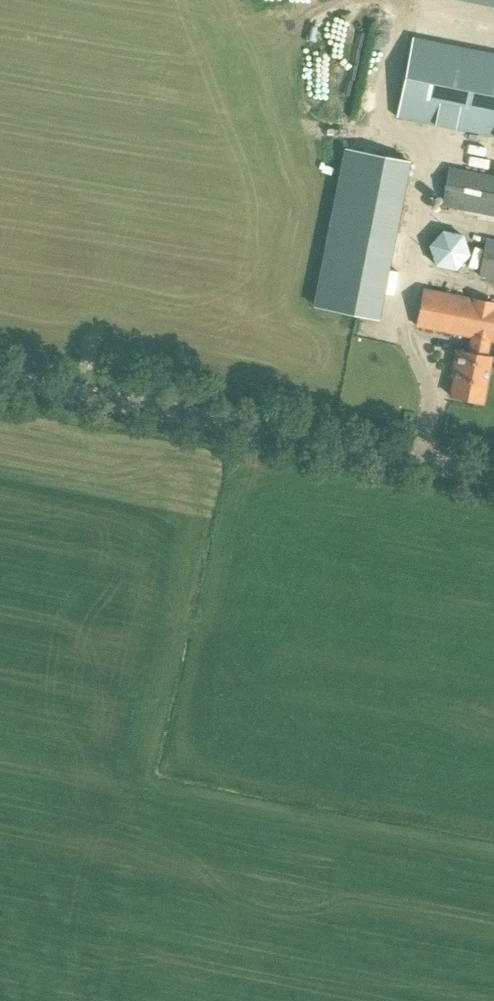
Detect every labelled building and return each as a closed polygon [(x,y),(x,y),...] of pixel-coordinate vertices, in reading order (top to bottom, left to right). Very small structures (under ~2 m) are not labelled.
[(373,33),(326,24),(310,102),(358,111),(373,33)] [(397,118),(493,138),(493,56),(413,40),(397,118)] [(402,161),(345,150),(315,305),(372,317),(402,161)] [(493,217),(493,176),(449,167),(441,206),(493,217)] [(479,276),(493,279),(493,239),(486,238),(479,276)] [(456,368),(450,396),(482,403),(491,356),(487,355),(490,342),(493,343),(493,302),(424,288),(417,327),(471,337),(469,352),(456,349),(452,367),(456,368)]
